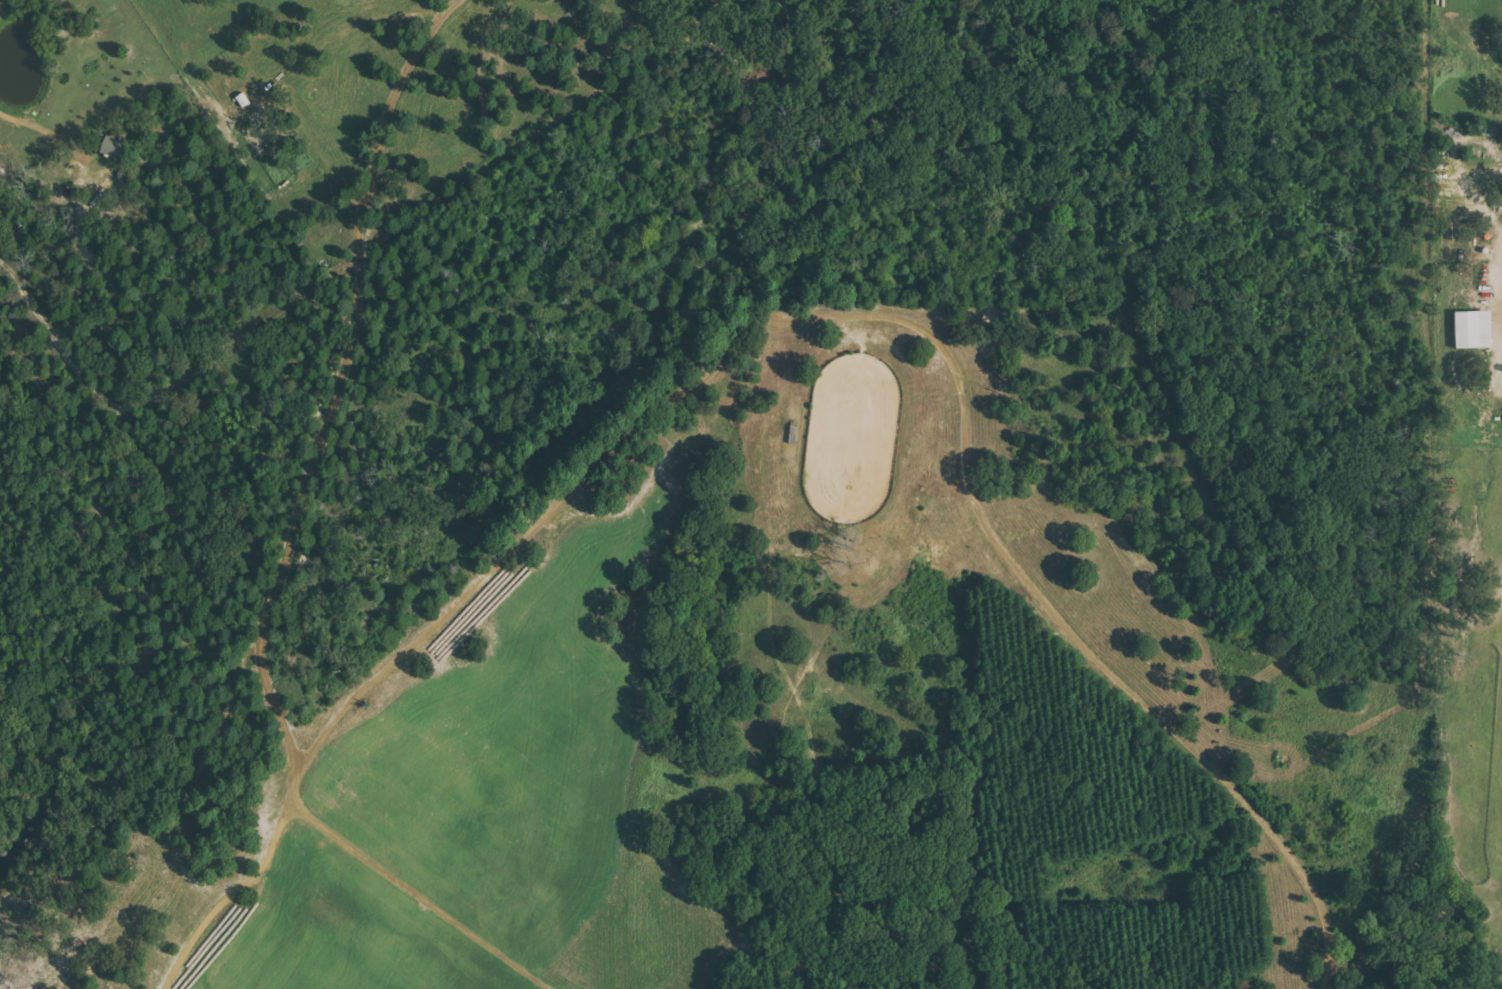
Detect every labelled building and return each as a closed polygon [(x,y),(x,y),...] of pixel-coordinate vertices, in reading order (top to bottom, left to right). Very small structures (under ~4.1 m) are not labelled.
[(128,142),(103,133),(97,151),(121,160),(128,142)] [(1457,312),(1458,349),(1494,348),(1493,311),(1457,312)]
